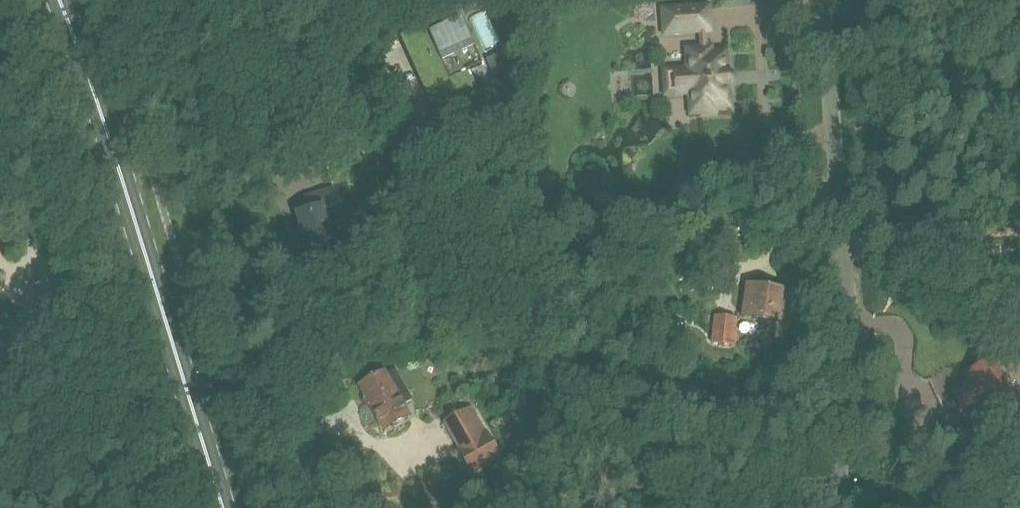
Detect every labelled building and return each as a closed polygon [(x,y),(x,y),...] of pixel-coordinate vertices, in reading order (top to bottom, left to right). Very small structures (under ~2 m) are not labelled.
[(664,10),(665,33),(709,30),(708,7),(664,10)] [(437,98),(451,128),(489,111),(470,70),(482,64),(462,21),(413,45),(432,86),(423,90),(428,102),(437,98)] [(728,106),(727,85),(729,85),(731,84),(733,83),(733,81),(734,78),(733,76),(732,74),(730,73),(728,72),(726,72),(725,52),(710,53),(710,48),(687,49),(689,69),(662,70),(664,93),(690,92),(691,112),(714,111),(713,106),(728,106)] [(335,223),(327,225),(324,215),(354,206),(347,185),(315,195),(317,202),(308,204),(310,210),(297,214),(307,248),(322,244),(327,259),(345,254),(350,244),(345,228),(335,223)] [(783,320),(787,292),(748,286),(744,314),(783,320)] [(731,343),(735,319),(715,316),(711,340),(731,343)] [(992,398),(1006,391),(993,364),(969,375),(972,383),(954,391),(957,397),(955,398),(958,406),(960,405),(963,411),(981,403),(985,412),(996,407),(992,398)] [(384,428),(408,415),(385,373),(361,386),(384,428)] [(473,407),(463,412),(447,421),(472,467),(498,452),(473,407)]
